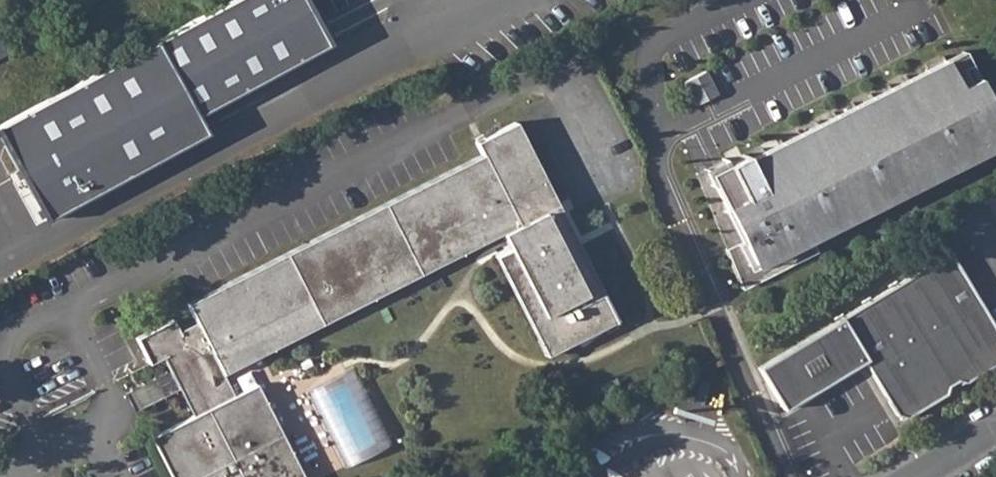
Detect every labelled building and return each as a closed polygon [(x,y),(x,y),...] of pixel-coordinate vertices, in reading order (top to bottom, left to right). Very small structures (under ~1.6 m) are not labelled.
[(0,125),(0,132),(32,191),(312,46),(304,30),(314,25),(300,0),(229,0),(84,79),(0,125)] [(312,46),(32,191),(47,218),(193,139),(183,121),(193,116),(314,50),(312,46)] [(725,166),(722,160),(695,176),(741,289),(815,253),(808,240),(995,146),(995,116),(963,51),(748,159),(745,155),(725,166)] [(706,72),(685,82),(696,104),(717,94),(706,72)] [(155,378),(164,395),(178,388),(192,418),(150,439),(170,476),(301,476),(255,385),(234,396),(222,373),(500,234),(509,249),(496,255),(546,355),(614,320),(514,123),(476,142),(483,155),(187,303),(196,322),(178,331),(171,320),(136,338),(149,363),(162,358),(169,371),(155,378)] [(950,252),(760,367),(784,409),(787,407),(865,360),(896,413),(907,416),(909,414),(945,393),(947,385),(957,379),(966,381),(995,363),(995,330),(950,252)]
